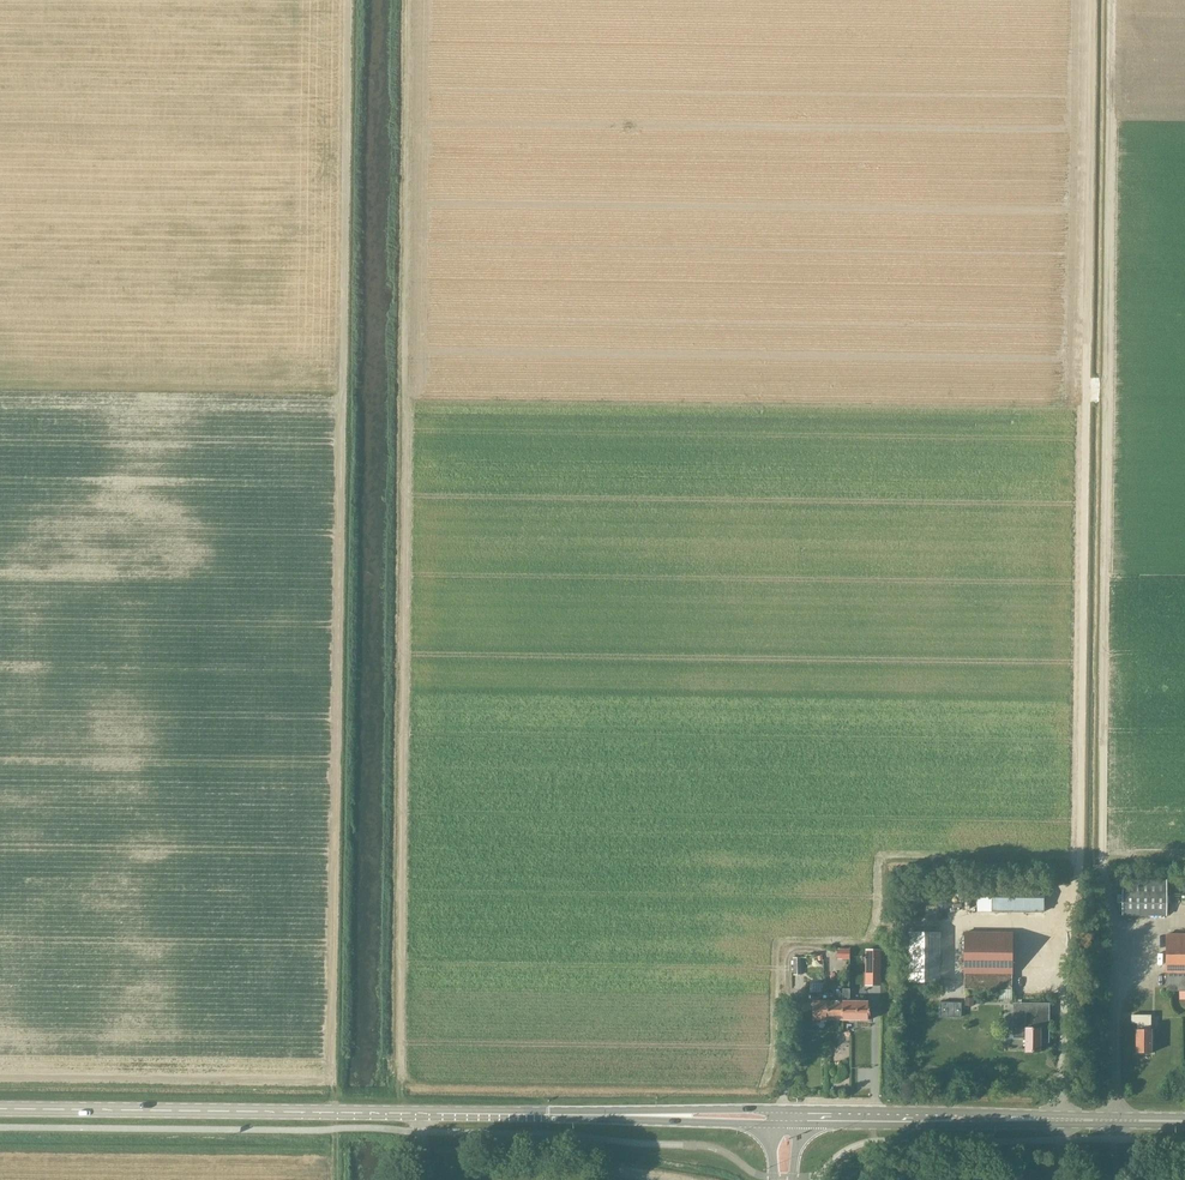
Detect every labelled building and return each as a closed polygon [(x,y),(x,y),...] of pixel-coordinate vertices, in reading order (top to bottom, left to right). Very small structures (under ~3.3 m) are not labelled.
[(1122,915),(1166,915),(1166,879),(1122,879),(1122,915)] [(992,885),(991,911),(1044,912),(1044,885),(992,885)] [(908,982),(940,982),(940,932),(909,932),(908,982)] [(1011,989),(1012,933),(964,932),(964,989),(1011,989)] [(1166,934),(1166,991),(1184,991),(1184,935),(1166,934)] [(793,958),(793,975),(801,974),(801,958),(793,958)] [(828,1019),(828,993),(828,988),(821,988),(821,992),(810,992),(810,1002),(813,1002),(812,1019),(828,1019)] [(842,993),(842,1019),(857,1020),(869,1020),(869,1001),(849,1001),(849,989),(842,989),(842,993)] [(842,1019),(842,993),(828,993),(828,1019),(842,1019)] [(940,1002),(940,1017),(960,1017),(961,1002),(940,1002)] [(1013,1014),(1013,1038),(1025,1038),(1025,1052),(1040,1052),(1040,1038),(1048,1038),(1048,1014),(1026,1014),(1013,1014)] [(1151,1053),(1151,1015),(1131,1015),(1131,1023),(1136,1023),(1136,1030),(1136,1053),(1151,1053)]
